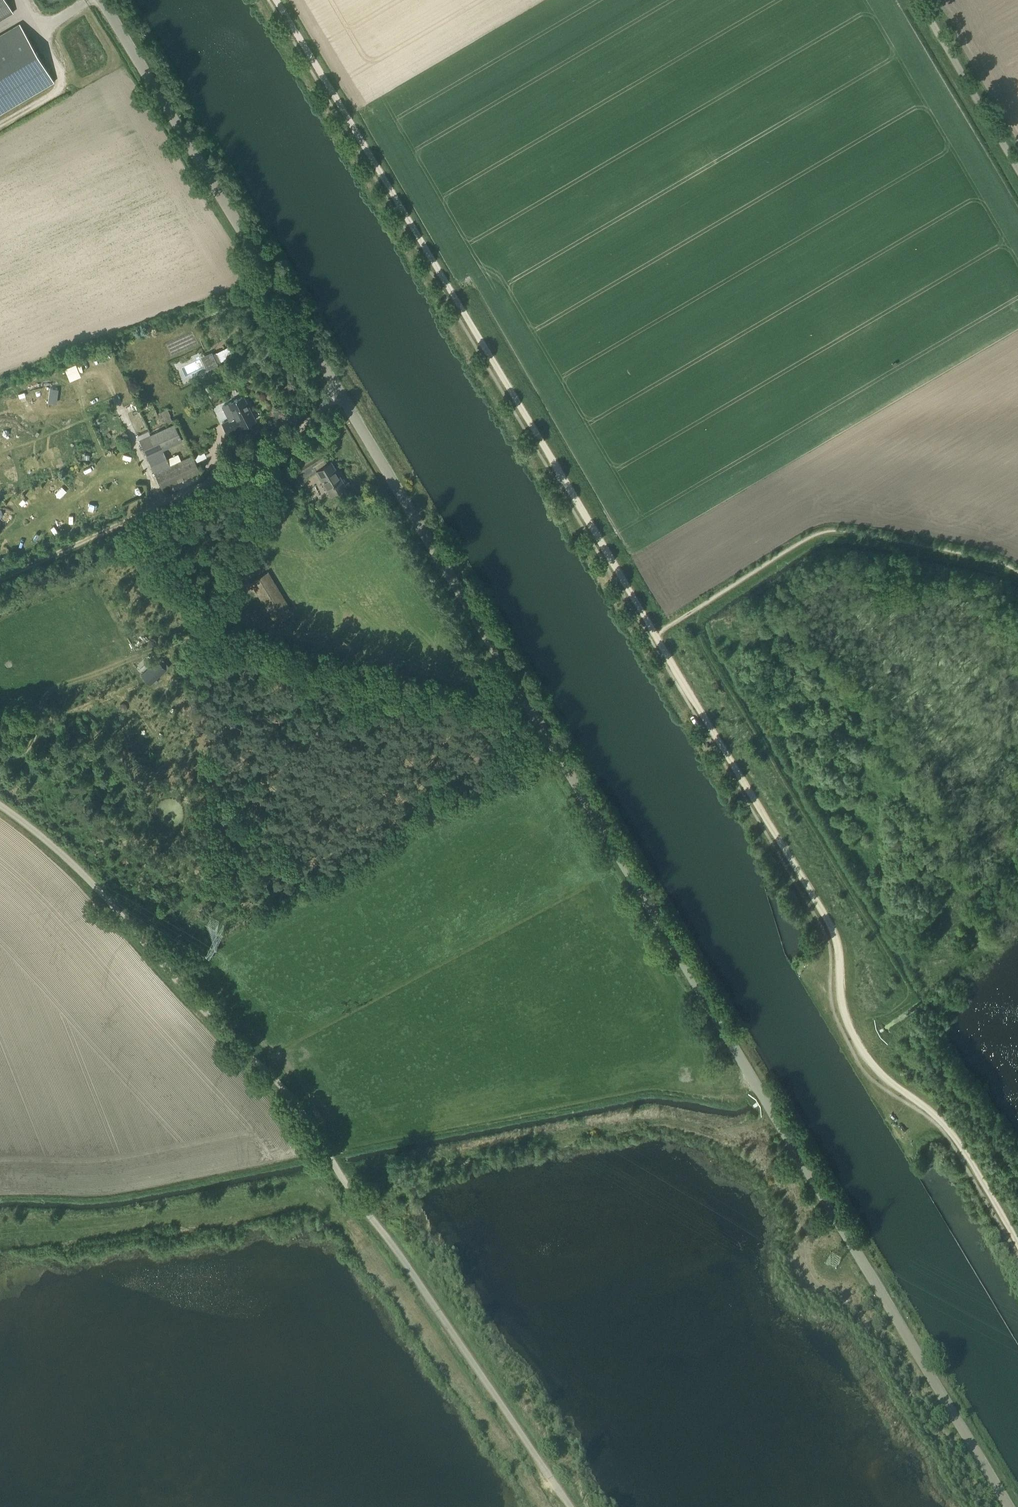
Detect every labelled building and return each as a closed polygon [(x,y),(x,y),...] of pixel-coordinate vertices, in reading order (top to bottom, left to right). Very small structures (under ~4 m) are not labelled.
[(13,12),(6,0),(0,0),(0,20),(13,12)] [(54,82),(20,23),(0,35),(0,113),(54,82)] [(217,364),(232,356),(228,346),(212,354),(217,364)] [(81,379),(99,374),(95,362),(77,368),(81,379)] [(64,404),(65,385),(51,385),(50,403),(64,404)] [(243,395),(229,403),(236,417),(222,423),(228,434),(255,420),(243,395)] [(162,449),(182,441),(174,424),(139,440),(147,456),(162,449)] [(162,449),(147,456),(162,489),(200,472),(193,455),(170,466),(162,449)] [(314,466),(331,494),(345,485),(331,462),(326,465),(324,461),(325,460),(320,452),(290,470),(297,483),(303,480),(300,474),(314,466)] [(269,570),(250,581),(274,622),(293,611),(269,570)] [(108,610),(113,603),(107,599),(103,606),(108,610)] [(166,669),(158,660),(148,670),(156,678),(166,669)]
